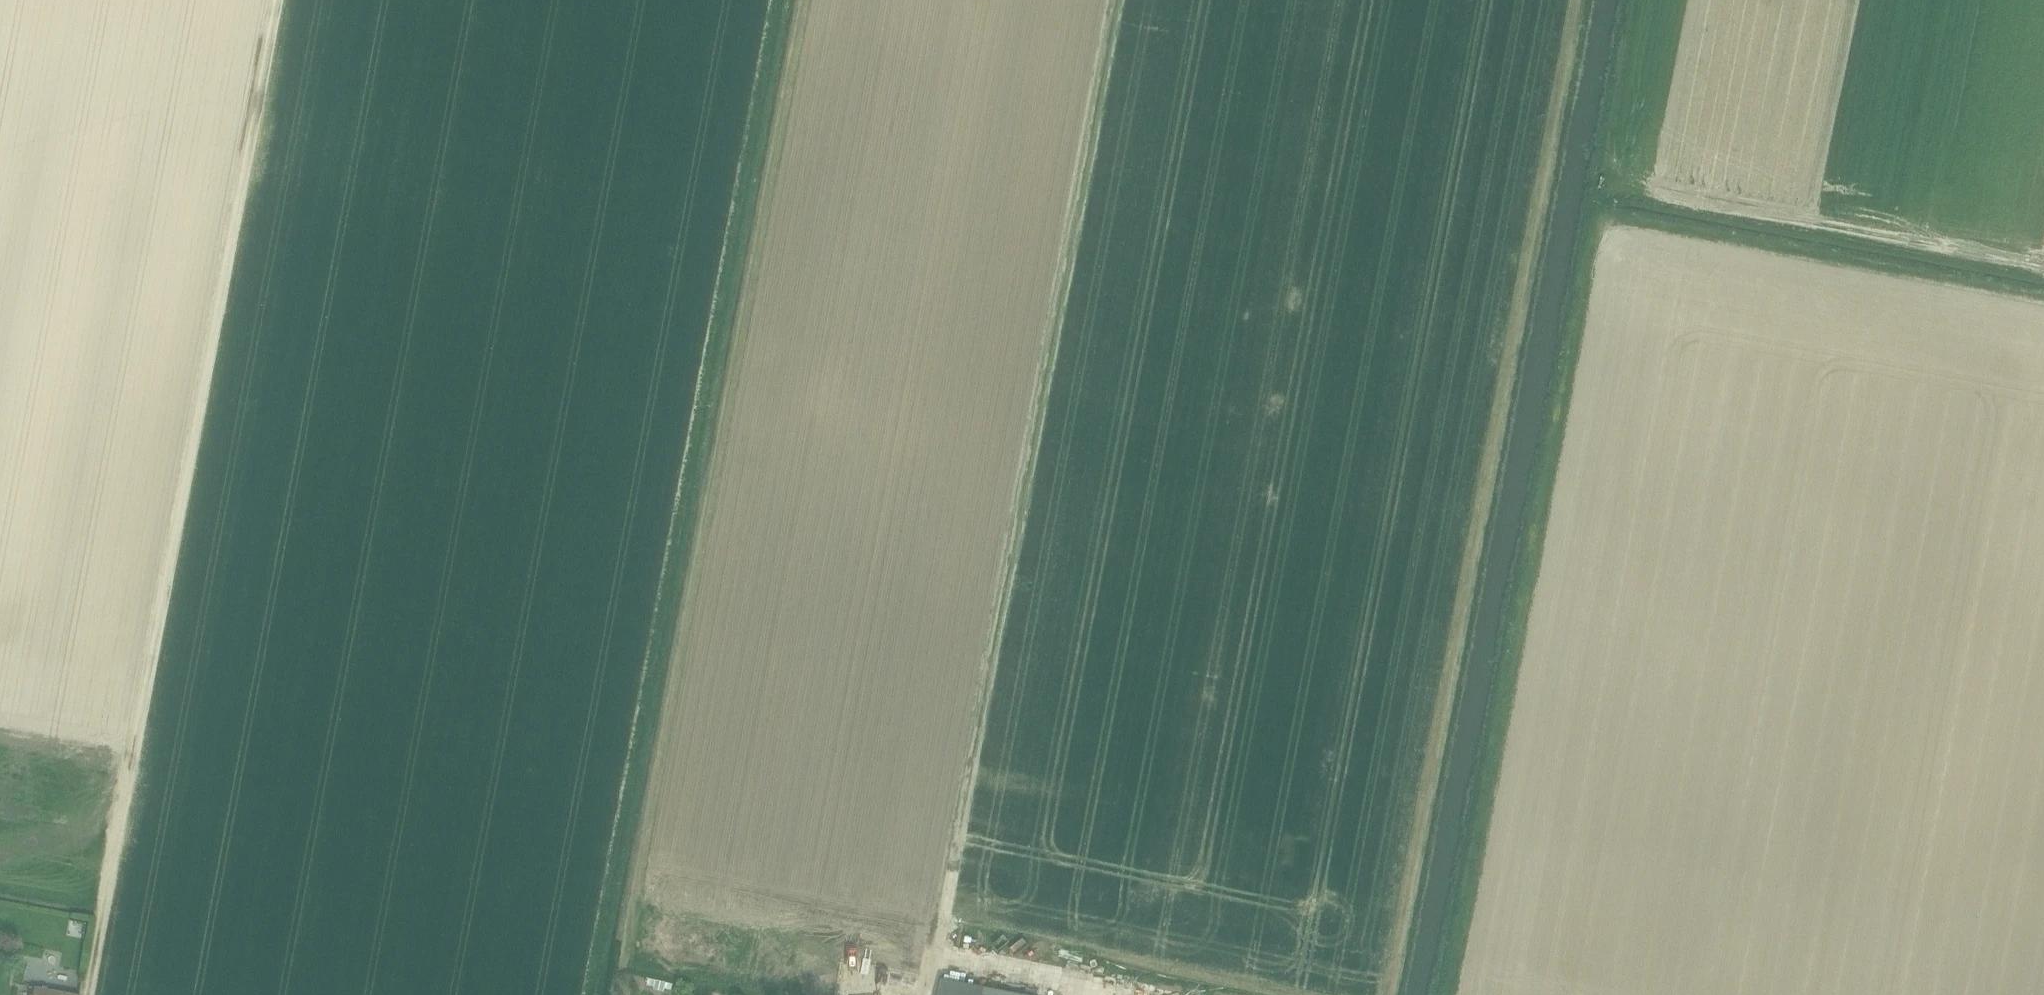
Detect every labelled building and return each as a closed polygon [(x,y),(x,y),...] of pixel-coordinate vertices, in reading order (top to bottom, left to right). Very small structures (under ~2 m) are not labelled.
[(941,994),(1037,994),(944,978),(941,994)] [(80,994),(36,986),(35,994),(80,994)]
